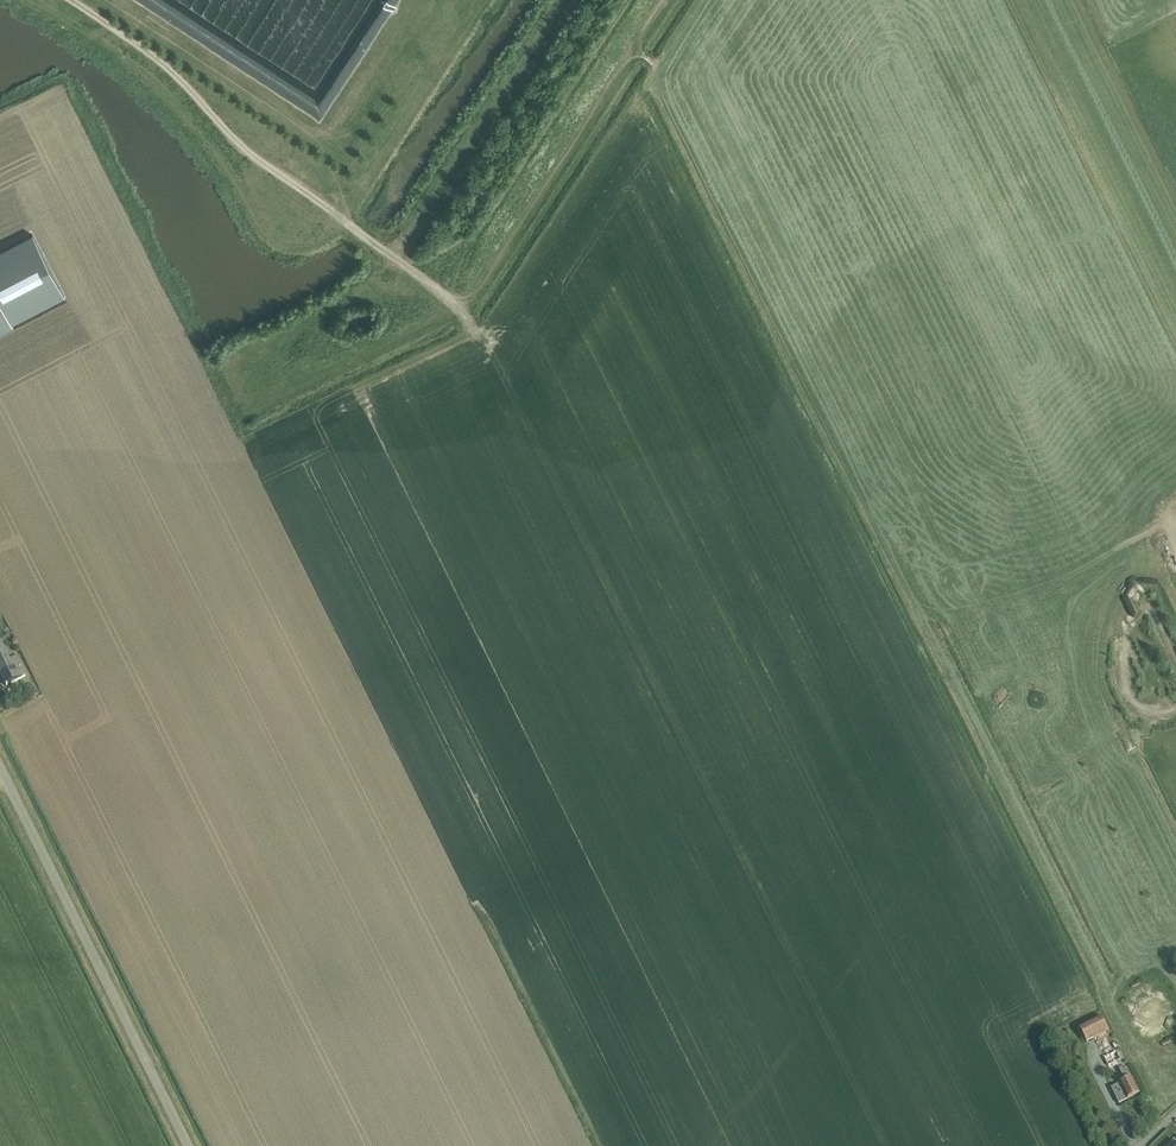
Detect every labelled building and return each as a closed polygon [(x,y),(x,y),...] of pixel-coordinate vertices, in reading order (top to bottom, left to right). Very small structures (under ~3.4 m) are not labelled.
[(13,326),(11,324),(65,296),(33,235),(0,251),(0,333),(13,326)] [(6,686),(25,677),(16,659),(10,662),(0,643),(0,675),(2,674),(4,677),(2,678),(6,686)] [(27,688),(31,697),(38,693),(34,685),(27,688)] [(1080,1029),(1087,1044),(1110,1033),(1102,1018),(1080,1029)] [(1117,1052),(1104,1058),(1109,1066),(1121,1060),(1117,1052)] [(1126,1082),(1112,1089),(1119,1105),(1140,1095),(1127,1069),(1124,1071),(1122,1069),(1120,1070),(1126,1082)]
